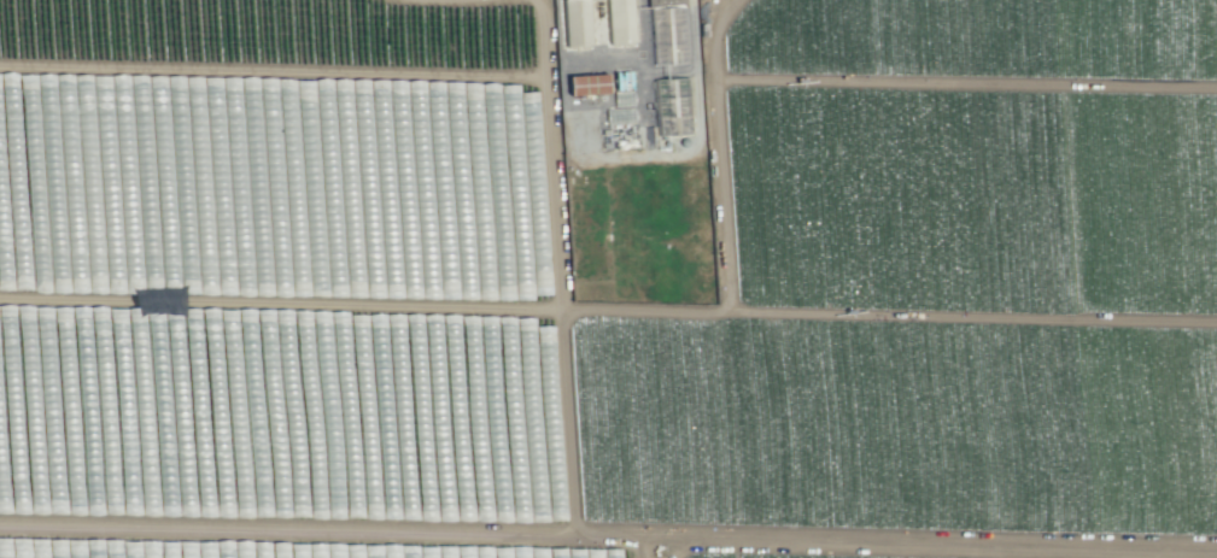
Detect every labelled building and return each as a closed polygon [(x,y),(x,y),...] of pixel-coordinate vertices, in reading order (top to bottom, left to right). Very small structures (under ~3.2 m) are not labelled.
[(590,45),(588,0),(561,0),(563,46),(590,45)] [(609,43),(634,42),(632,0),(607,0),(609,43)] [(568,75),(569,95),(607,94),(606,74),(568,75)] [(690,134),(688,78),(655,79),(657,135),(690,134)]
